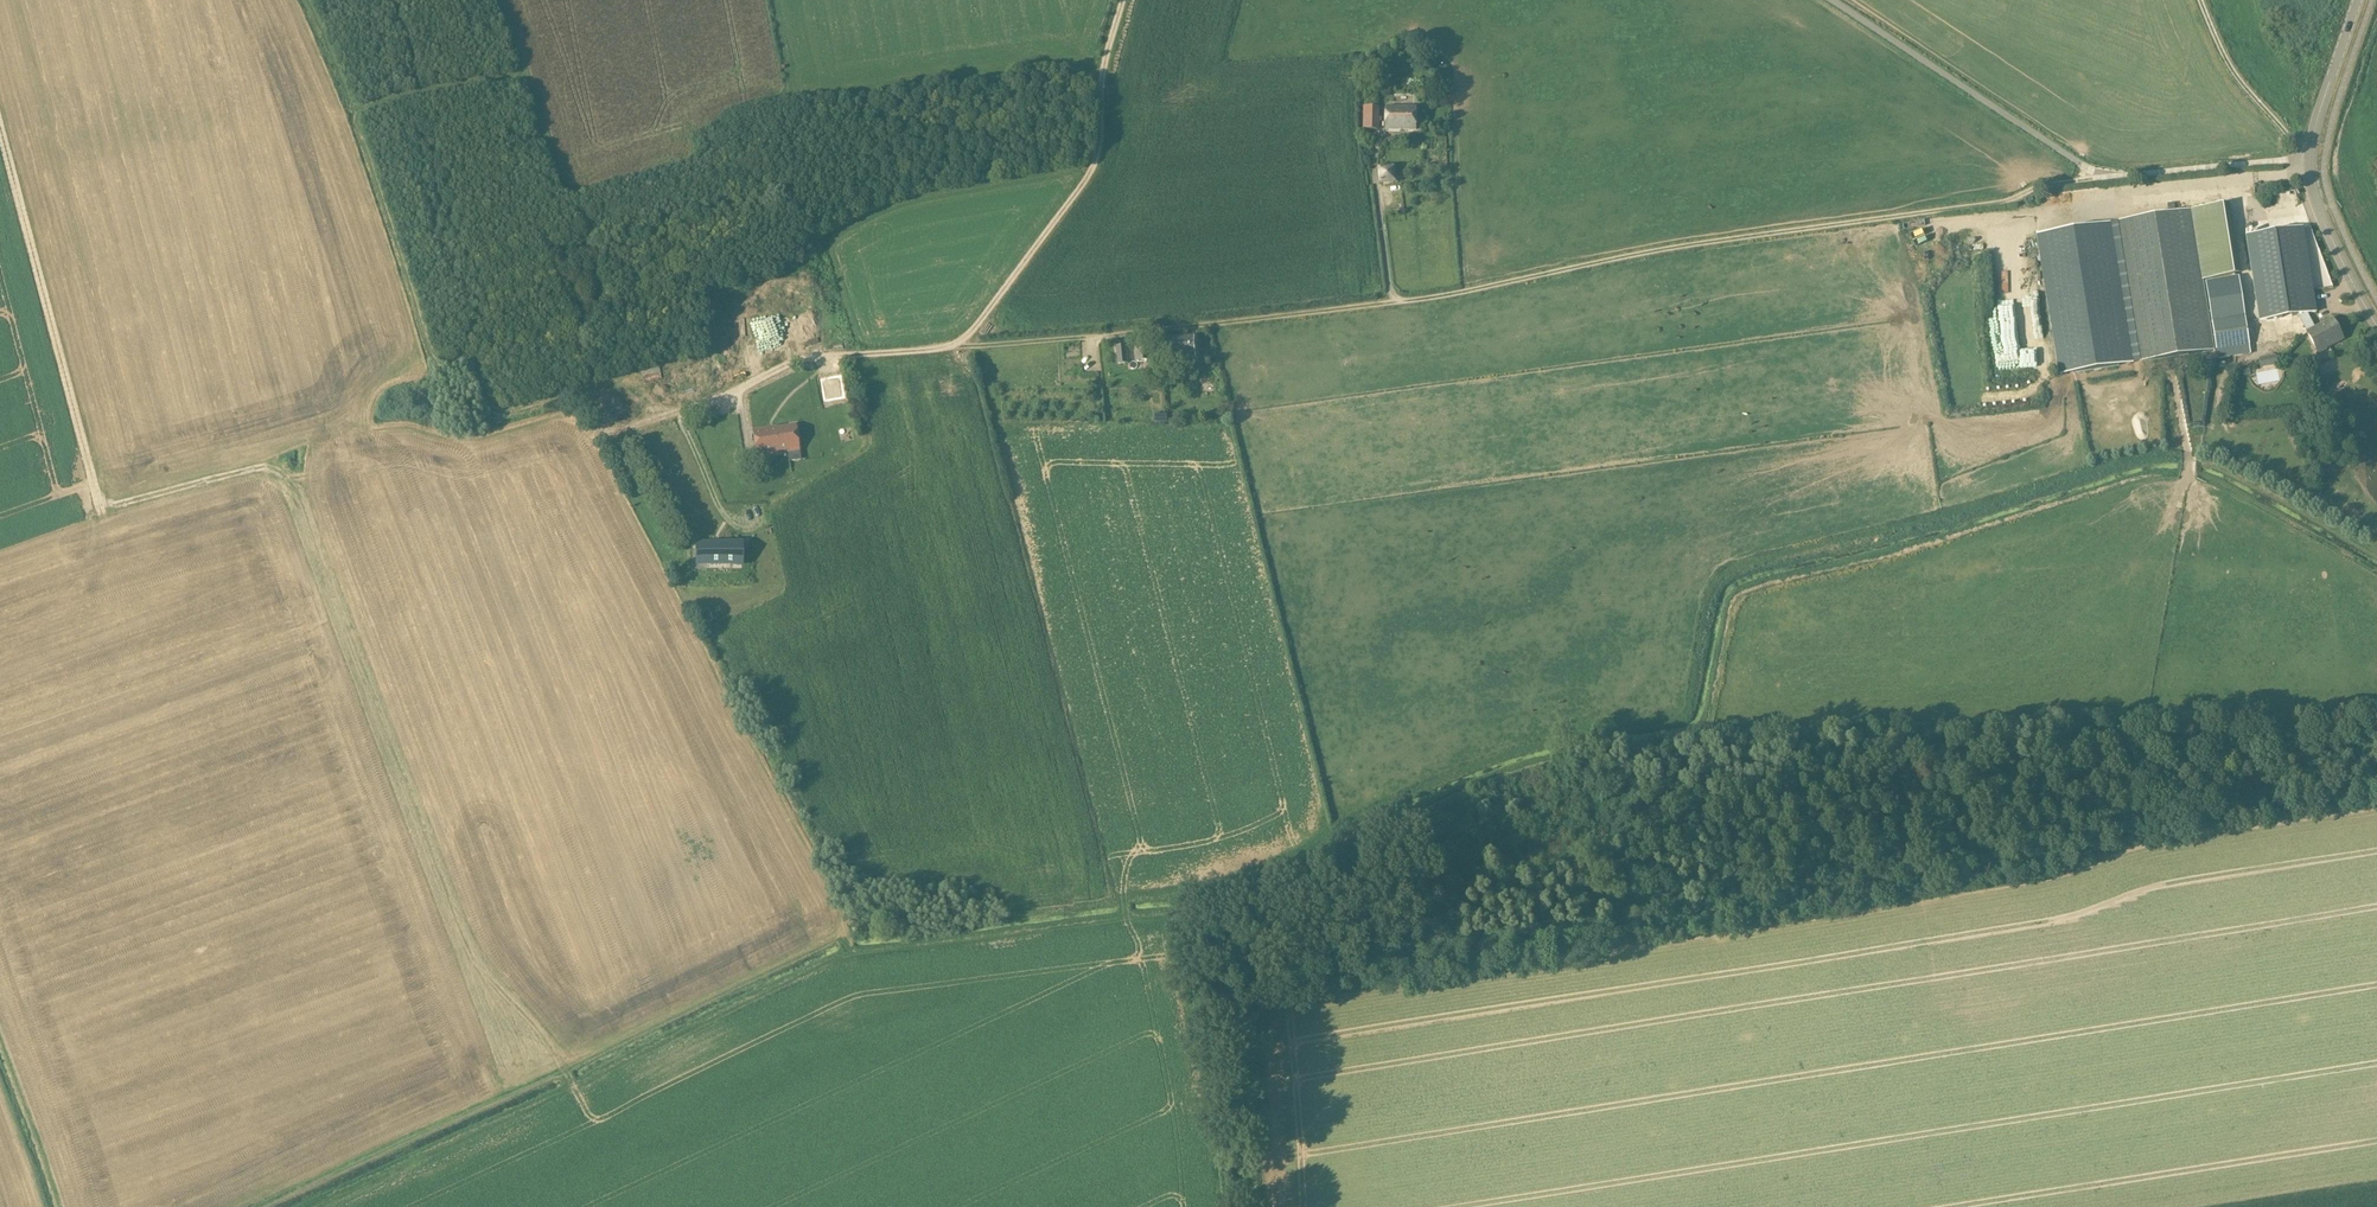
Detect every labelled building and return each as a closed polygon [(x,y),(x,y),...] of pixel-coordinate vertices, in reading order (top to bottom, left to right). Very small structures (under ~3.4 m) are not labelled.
[(1417,129),(1417,108),(1387,107),(1387,129),(1417,129)] [(1365,130),(1379,130),(1379,108),(1365,108),(1365,130)] [(1382,182),(1395,181),(1394,168),(1393,168),(1381,169),(1382,182)] [(2140,363),(2215,351),(2204,280),(2241,273),(2230,203),(2191,210),(2117,222),(2140,363)] [(2132,364),(2109,223),(2038,234),(2061,375),(2132,364)] [(2299,315),(2308,314),(2316,313),(2303,228),(2248,236),(2261,322),(2299,315)] [(2212,321),(2213,321),(2219,359),(2251,355),(2245,316),(2242,299),(2210,304),(2212,321)] [(2308,314),(2299,315),(2308,332),(2307,332),(2319,353),(2326,349),(2325,348),(2343,338),(2333,319),(2316,327),(2308,314)] [(1196,357),(1195,336),(1168,338),(1168,346),(1151,348),(1150,343),(1134,345),(1136,363),(1152,361),(1152,356),(1169,354),(1169,358),(1196,357)] [(1118,365),(1129,364),(1127,345),(1116,346),(1118,365)] [(2264,367),(2281,363),(2279,354),(2262,358),(2264,367)] [(2276,368),(2256,372),(2257,382),(2278,379),(2276,368)] [(1166,422),(1166,415),(1156,414),(1156,422),(1166,422)] [(799,450),(796,426),(776,429),(776,427),(754,431),(757,451),(757,454),(788,449),(788,452),(799,450)] [(700,543),(700,559),(706,559),(706,565),(738,565),(738,543),(726,543),(726,546),(713,546),(713,543),(700,543)]
